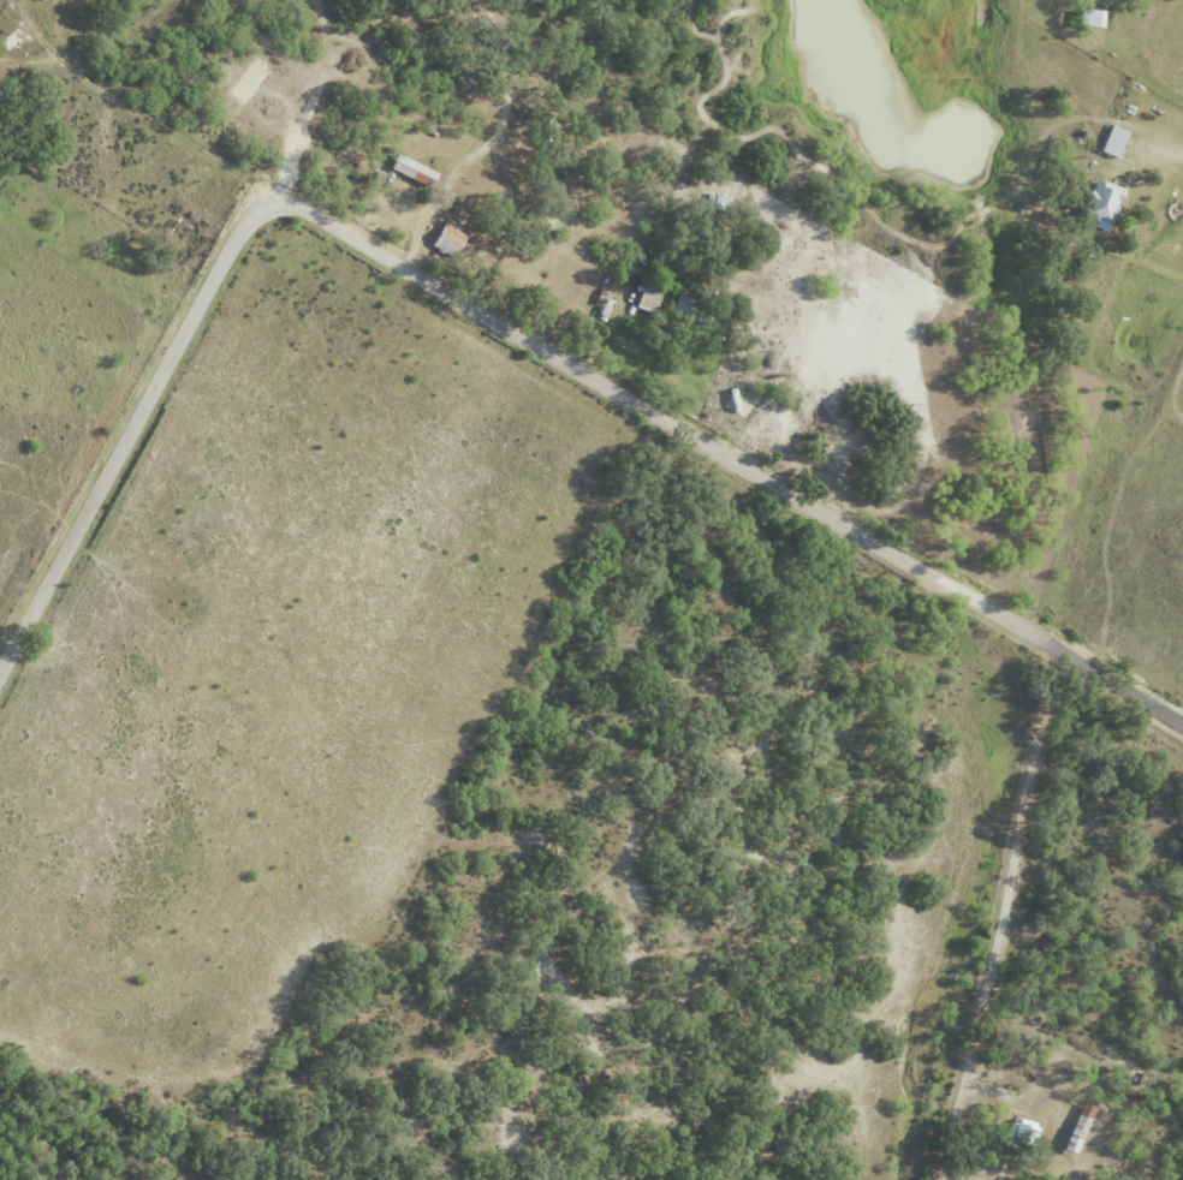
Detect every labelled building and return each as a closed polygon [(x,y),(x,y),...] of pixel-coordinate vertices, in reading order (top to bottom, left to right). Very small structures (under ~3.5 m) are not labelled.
[(1103,28),(1103,10),(1081,10),(1081,27),(1103,28)] [(1101,152),(1118,157),(1125,129),(1108,125),(1101,152)] [(1104,232),(1120,189),(1097,180),(1080,223),(1104,232)] [(465,229),(445,219),(435,237),(456,247),(465,229)] [(655,314),(662,292),(642,285),(635,307),(655,314)] [(1082,1154),(1099,1108),(1085,1102),(1068,1149),(1082,1154)]
